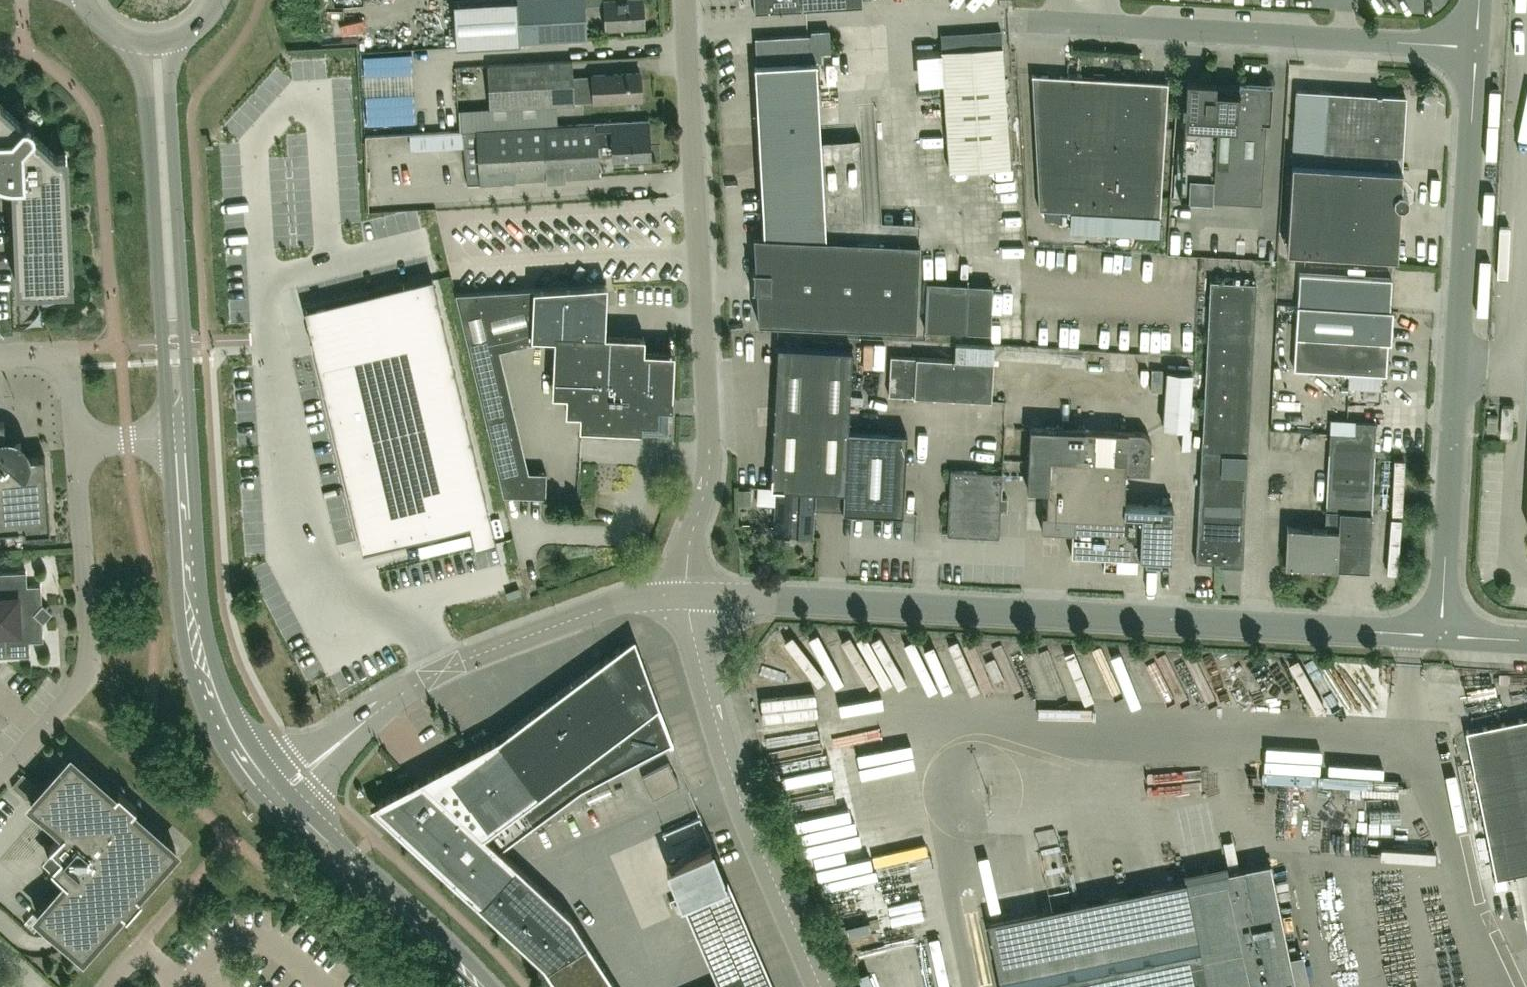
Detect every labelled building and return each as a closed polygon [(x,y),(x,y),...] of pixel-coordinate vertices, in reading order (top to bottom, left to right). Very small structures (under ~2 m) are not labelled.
[(456,44),(587,38),(585,0),(484,0),(454,2),(456,44)] [(606,29),(646,27),(644,0),(605,0),(606,29)] [(744,4),(754,4),(754,10),(863,4),(863,0),(744,0),(744,4)] [(757,37),(758,64),(755,64),(766,233),(753,233),(755,267),(752,267),(752,268),(754,268),(753,285),(751,285),(751,286),(756,287),(758,321),(916,328),(920,240),(827,236),(827,235),(817,62),(823,61),(822,52),(833,51),(831,29),(812,30),(812,34),(757,37)] [(1010,166),(1002,45),(941,49),(949,170),(1010,166)] [(488,65),(491,106),(574,102),(574,100),(594,99),(595,101),(642,98),(640,72),(573,76),(572,60),(570,61),(515,64),(488,65)] [(1168,81),(1032,73),(1039,207),(1160,215),(1168,81)] [(1263,201),(1268,121),(1270,121),(1272,84),(1239,82),(1238,86),(1215,84),(1216,80),(1186,78),(1184,120),(1186,120),(1181,196),(1263,201)] [(1397,254),(1400,203),(1403,203),(1407,199),(1408,193),(1404,189),(1401,188),(1402,167),(1407,96),(1329,92),(1324,164),(1291,162),(1287,248),(1397,254)] [(24,121),(22,123),(0,103),(0,176),(1,176),(4,177),(7,178),(11,179),(14,179),(19,289),(40,288),(40,296),(41,298),(42,298),(45,298),(60,298),(61,297),(62,296),(61,287),(72,287),(67,154),(56,154),(33,133),(34,131),(35,129),(35,128),(34,126),(33,125),(33,124),(31,123),(30,122),(29,121),(27,121),(25,121),(24,121)] [(445,106),(445,127),(458,127),(458,106),(445,106)] [(614,156),(650,154),(648,119),(596,122),(597,142),(613,141),(614,156)] [(599,176),(597,142),(596,122),(477,129),(477,130),(471,130),(463,130),(468,183),(480,182),(599,176)] [(999,200),(1000,178),(983,177),(982,200),(999,200)] [(1101,268),(1118,268),(1119,251),(1101,250),(1101,268)] [(1300,272),(1298,304),(1393,310),(1390,310),(1392,278),(1300,272)] [(344,343),(315,350),(315,353),(360,540),(363,551),(470,525),(475,546),(475,547),(496,542),(433,277),(403,284),(407,301),(338,318),(344,343)] [(924,329),(966,331),(990,332),(993,284),(927,280),(924,329)] [(1244,562),(1256,282),(1212,280),(1198,560),(1244,562)] [(500,348),(534,340),(534,333),(555,334),(552,393),(567,393),(566,411),(580,412),(580,426),(642,429),(641,430),(668,431),(669,407),(674,407),(675,395),(671,395),(672,352),(642,352),(643,337),(603,335),(605,283),(456,292),(488,425),(517,418),(500,348)] [(20,301),(21,325),(45,324),(44,300),(20,301)] [(1393,310),(1298,304),(1295,368),(1386,374),(1388,342),(1391,342),(1393,310)] [(989,350),(989,334),(957,335),(957,351),(989,350)] [(889,371),(889,341),(867,341),(867,371),(889,371)] [(777,486),(817,488),(830,489),(843,489),(843,510),(902,513),(906,433),(850,430),(854,350),(779,345),(773,485),(777,486)] [(891,393),(992,398),(993,398),(995,361),(893,356),(891,393)] [(1182,426),(1189,426),(1192,371),(1165,369),(1163,426),(1182,427),(1182,426)] [(1513,436),(1515,405),(1503,404),(1501,435),(1513,436)] [(517,418),(488,425),(505,492),(547,494),(548,470),(529,469),(517,418)] [(6,434),(5,420),(0,420),(0,528),(24,526),(24,531),(50,529),(45,455),(31,456),(30,454),(30,451),(29,449),(28,446),(26,444),(25,442),(23,440),(21,438),(18,437),(16,436),(13,435),(11,434),(8,434),(6,434)] [(1331,432),(1327,509),(1372,511),(1377,422),(1357,421),(1357,434),(1331,432)] [(1123,516),(1124,511),(1148,512),(1149,503),(1125,502),(1127,469),(1151,471),(1153,440),(1147,432),(1031,426),(1028,488),(1048,488),(1047,513),(1042,513),(1042,529),(1073,530),(1073,535),(1084,536),(1085,515),(1123,516)] [(1008,498),(1002,497),(1003,471),(951,469),(948,533),(1001,535),(1002,511),(1007,511),(1008,498)] [(815,536),(816,508),(817,488),(777,486),(774,534),(815,536)] [(1141,557),(1141,555),(1146,555),(1146,559),(1162,560),(1162,556),(1172,556),(1175,504),(1149,503),(1148,512),(1124,511),(1123,516),(1085,515),(1084,536),(1073,535),(1072,553),(1141,557)] [(1370,569),(1372,511),(1327,509),(1326,527),(1288,525),(1287,564),(1370,569)] [(877,517),(877,542),(912,543),(912,518),(877,517)] [(1138,570),(1139,556),(1106,555),(1105,569),(1138,570)] [(31,654),(30,640),(44,640),(43,621),(44,620),(39,616),(38,616),(37,608),(39,608),(43,604),(42,603),(41,584),(27,584),(27,571),(0,572),(0,656),(31,654)] [(863,687),(875,683),(854,631),(843,636),(863,687)] [(497,737),(370,805),(543,964),(558,986),(617,986),(570,913),(500,848),(581,789),(673,742),(634,636),(497,737)] [(1466,730),(1474,768),(1465,770),(1467,783),(1477,781),(1497,876),(1526,870),(1526,718),(1466,730)] [(837,747),(782,748),(782,763),(838,761),(837,747)] [(914,750),(858,759),(880,906),(871,907),(873,924),(927,916),(924,897),(935,896),(914,750)] [(38,914),(82,954),(122,910),(126,913),(125,914),(126,914),(142,897),(141,896),(141,897),(137,893),(176,850),(132,810),(136,806),(137,806),(120,790),(119,791),(116,795),(72,756),(31,802),(64,831),(51,846),(51,847),(52,847),(62,856),(53,866),(52,867),(68,881),(62,887),(56,882),(43,896),(49,902),(38,914)] [(643,776),(654,797),(680,783),(669,762),(643,776)] [(1049,854),(1065,848),(1059,834),(1044,840),(1049,854)] [(713,845),(666,866),(682,902),(729,882),(713,845)] [(1001,986),(1309,986),(1303,954),(1291,956),(1271,862),(1226,871),(987,921),(1001,986)] [(920,964),(928,955),(918,947),(910,956),(920,964)]
